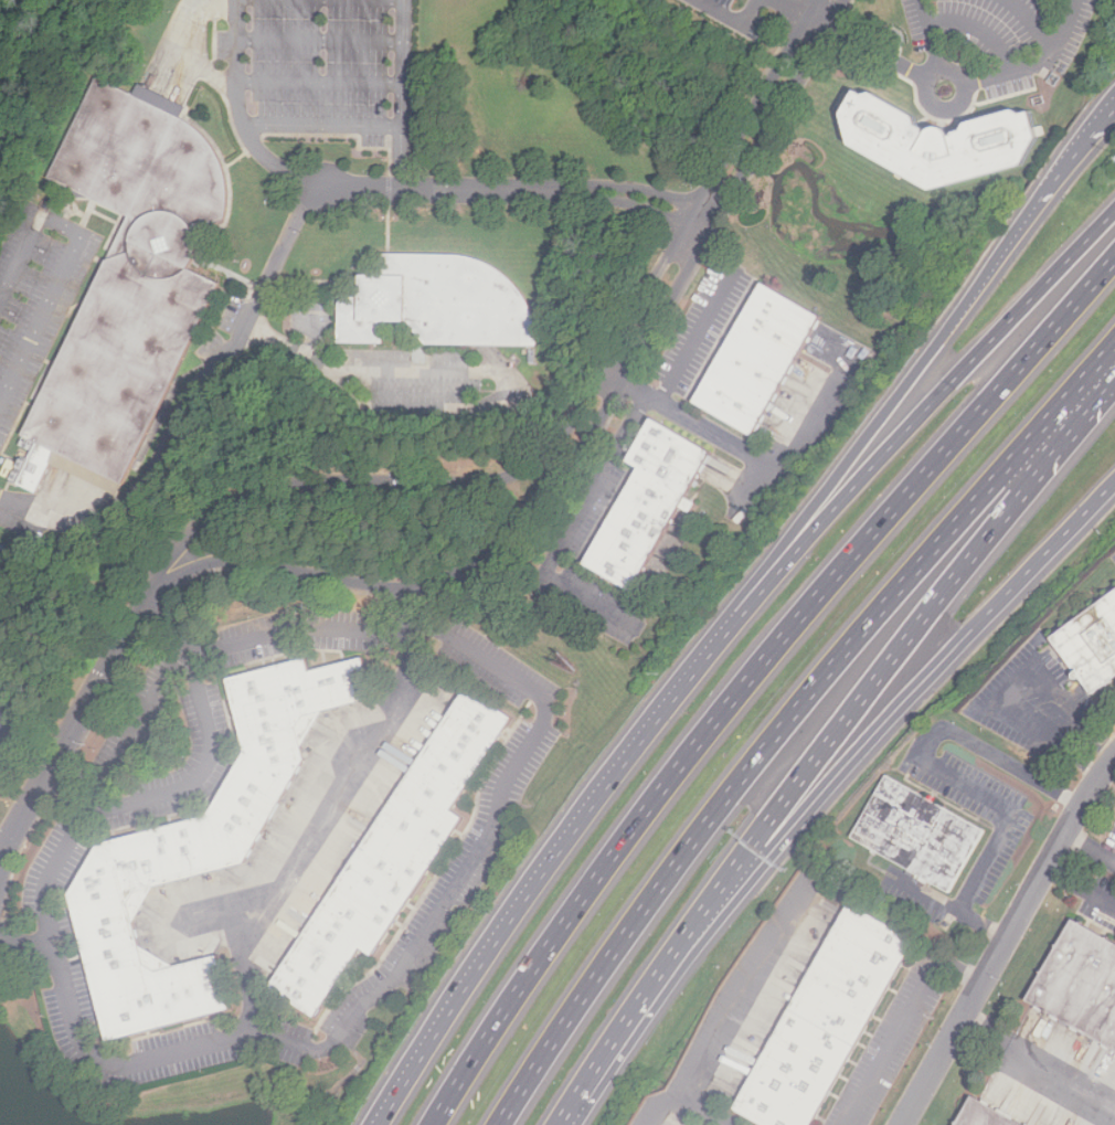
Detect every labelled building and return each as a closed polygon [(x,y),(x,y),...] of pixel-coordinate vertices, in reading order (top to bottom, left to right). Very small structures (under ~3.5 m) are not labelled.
[(106,70),(59,171),(135,213),(32,433),(129,485),(232,272),(236,226),(235,180),(224,148),(215,131),(193,113),(106,70)] [(851,107),(859,138),(942,185),(1030,162),(1052,125),(1043,94),(974,116),(933,110),(872,73),(851,107)] [(341,297),(339,342),(384,343),(385,323),(407,323),(429,344),(540,347),(539,328),(534,315),(529,301),(521,289),(512,280),(501,270),(490,264),(476,258),(461,256),(383,254),(384,277),(362,276),(362,298),(341,297)] [(702,394),(762,428),(824,321),(765,287),(702,394)] [(588,563),(639,594),(722,446),(660,411),(637,454),(652,458),(588,563)] [(1055,637),(1114,593),(1114,679),(1095,693),(1083,676),(1081,678),(1079,678),(1077,677),(1076,676),(1076,673),(1076,672),(1081,669),(1079,666),(1076,667),(1055,637)] [(237,671),(317,652),(321,666),(372,654),(385,694),(328,707),(309,736),(316,749),(254,861),(162,880),(146,909),(156,955),(169,962),(234,948),(247,996),(123,1026),(86,882),(110,832),(223,802),(258,741),(237,671)] [(280,976),(477,680),(528,713),(331,1010),(280,976)] [(951,895),(852,840),(888,778),(985,834),(951,895)] [(916,944),(815,1124),(762,1124),(736,1111),(842,921),(846,915),(850,906),(916,944)] [(1073,921),(1114,945),(1114,1052),(1027,1002),(1073,921)] [(974,1097),(1022,1124),(958,1124),(974,1097)]
